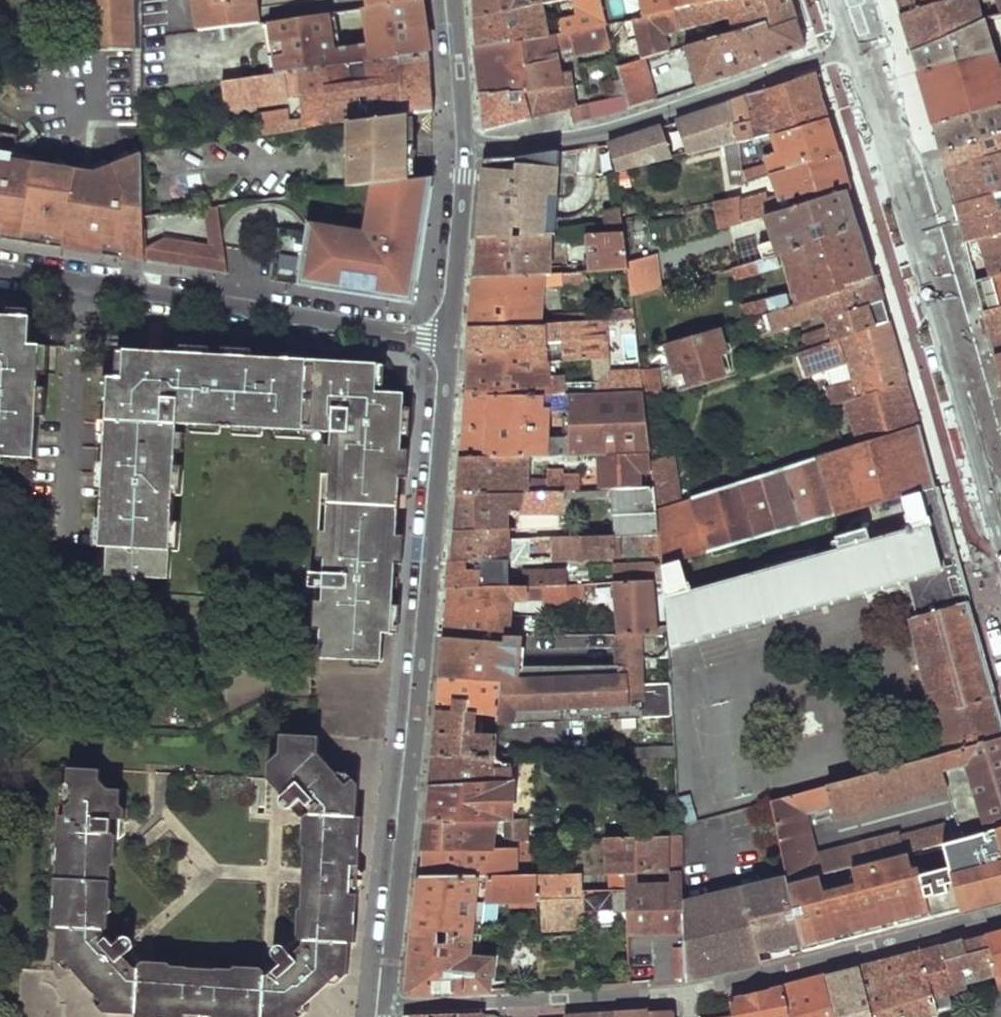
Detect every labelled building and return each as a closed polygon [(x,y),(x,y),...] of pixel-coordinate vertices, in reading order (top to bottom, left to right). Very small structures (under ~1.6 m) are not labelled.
[(91,53),(133,53),(133,120),(118,120),(118,131),(143,132),(143,0),(90,0),(91,53)] [(201,31),(261,23),(259,6),(250,7),(249,0),(198,0),(201,31)] [(371,9),(375,8),(419,3),(424,2),(427,2),(427,0),(370,0),(371,9)] [(476,19),(541,3),(553,0),(474,0),(476,19)] [(566,17),(568,29),(606,22),(600,0),(575,0),(578,14),(566,17)] [(633,16),(636,30),(642,57),(668,50),(664,32),(740,15),(744,31),(794,17),(789,3),(788,0),(719,0),(675,9),(640,15),(633,16)] [(673,0),(637,0),(640,15),(675,9),(673,0)] [(675,9),(719,0),(673,0),(675,9)] [(901,16),(951,0),(896,0),(896,1),(901,16)] [(911,49),(984,18),(977,0),(951,0),(901,16),(906,33),(911,49)] [(331,14),(269,22),(274,75),(427,55),(426,28),(426,20),(421,20),(419,3),(375,8),(377,28),(368,29),(366,10),(336,13),(340,48),(336,49),(331,14)] [(478,33),(480,47),(546,34),(541,3),(476,19),(478,33)] [(371,9),(366,10),(368,29),(377,28),(375,8),(371,9)] [(336,13),(331,14),(336,49),(340,48),(336,13)] [(633,16),(622,18),(625,32),(636,30),(633,16)] [(677,56),(687,53),(696,84),(734,73),(804,47),(799,31),(794,17),(744,31),(676,49),(677,56)] [(919,72),(993,61),(999,59),(984,18),(911,49),(915,61),(919,72)] [(269,22),(263,23),(269,76),(274,75),(269,22)] [(574,46),(575,50),(612,43),(606,22),(568,29),(546,34),(480,47),(478,47),(480,69),(483,90),(514,89),(515,93),(570,90),(569,73),(561,74),(559,58),(557,58),(556,50),(574,46)] [(665,59),(672,57),(670,50),(668,50),(642,57),(617,65),(621,77),(628,105),(658,96),(649,68),(665,63),(665,59)] [(430,83),(427,55),(274,75),(269,76),(222,82),(227,114),(259,110),(262,135),(350,124),(409,116),(434,113),(430,83)] [(997,74),(993,61),(919,72),(928,101),(936,127),(1000,107),(1000,73),(997,74)] [(818,86),(815,74),(768,91),(773,113),(822,97),(818,86)] [(610,79),(613,94),(575,106),(575,121),(628,105),(621,77),(610,79)] [(489,130),(575,106),(575,89),(570,90),(515,93),(514,89),(483,90),(480,91),(485,127),(489,130)] [(822,97),(773,113),(768,91),(754,95),(765,138),(772,136),(777,134),(828,117),(825,108),(822,97)] [(754,95),(731,103),(742,146),(746,145),(765,138),(754,95)] [(731,103),(611,144),(614,174),(617,173),(735,148),(742,146),(731,103)] [(936,127),(940,141),(943,156),(1000,138),(1000,107),(936,127)] [(373,183),(409,179),(409,141),(409,116),(350,124),(349,186),(373,183)] [(831,126),(828,117),(777,134),(782,151),(833,135),(831,126)] [(777,134),(772,136),(777,153),(782,151),(777,134)] [(836,144),(833,135),(782,151),(783,156),(779,157),(777,153),(762,157),(764,171),(742,177),(744,185),(779,173),(839,154),(836,144)] [(948,172),(1000,156),(1000,138),(943,156),(946,164),(948,172)] [(177,263),(173,242),(162,241),(145,248),(144,166),(107,178),(45,167),(43,175),(14,168),(20,143),(0,140),(0,235),(177,263)] [(735,148),(739,165),(747,162),(746,145),(742,146),(735,148)] [(572,149),(554,152),(551,221),(569,220),(572,149)] [(845,173),(839,154),(779,173),(790,211),(846,193),(851,192),(845,173)] [(948,172),(953,191),(957,206),(1000,194),(1000,156),(948,172)] [(479,243),(550,240),(551,221),(511,224),(515,157),(486,161),(482,203),(479,243)] [(409,179),(373,183),(368,232),(314,224),(312,235),(304,283),(419,301),(423,298),(434,176),(409,179)] [(852,211),(846,193),(790,211),(770,217),(783,255),(857,228),(852,211)] [(962,225),(1000,215),(1000,194),(957,206),(960,217),(962,225)] [(738,201),(740,224),(770,217),(765,196),(738,201)] [(738,199),(714,204),(719,228),(740,224),(738,201),(738,199)] [(216,206),(202,209),(210,248),(173,242),(177,263),(228,271),(216,206)] [(623,236),(621,211),(607,212),(608,237),(623,236)] [(967,244),(983,240),(1000,235),(1000,215),(962,225),(965,235),(967,244)] [(793,291),(739,308),(742,320),(746,319),(872,279),(865,254),(857,228),(783,255),(770,259),(763,261),(730,270),(734,284),(787,268),(793,291)] [(993,278),(1000,275),(1000,235),(983,240),(993,278)] [(626,264),(623,236),(608,237),(585,238),(587,272),(627,269),(626,264)] [(551,247),(569,246),(569,239),(550,240),(479,243),(477,263),(476,281),(550,275),(551,247)] [(627,269),(630,299),(658,291),(653,256),(626,264),(627,269)] [(564,278),(584,277),(584,273),(550,275),(476,281),(474,303),(472,322),(540,321),(545,283),(564,282),(564,278)] [(985,312),(1000,308),(1000,275),(993,278),(977,282),(981,298),(985,312)] [(830,334),(803,343),(806,351),(852,336),(846,313),(879,301),(876,290),(872,279),(746,319),(752,338),(824,315),(830,334)] [(882,300),(879,301),(846,313),(852,336),(889,324),(886,312),(882,300)] [(996,356),(1000,355),(1000,308),(985,312),(991,335),(996,356)] [(0,314),(0,455),(32,456),(38,343),(26,342),(28,315),(0,314)] [(544,337),(560,336),(561,358),(590,357),(593,381),(594,393),(640,392),(638,380),(637,365),(609,366),(606,319),(540,321),(472,322),(470,339),(469,353),(522,351),(522,360),(545,359),(544,337)] [(827,395),(822,396),(826,409),(846,403),(907,384),(898,354),(889,324),(852,336),(806,351),(798,353),(805,375),(845,363),(850,378),(826,386),(827,395)] [(679,391),(724,377),(717,355),(723,354),(714,329),(665,344),(679,391)] [(379,366),(124,348),(122,377),(107,376),(94,571),(166,575),(175,419),(330,430),(315,653),(380,657),(381,630),(391,631),(397,536),(407,396),(379,395),(379,366)] [(467,376),(465,397),(567,394),(594,393),(593,381),(547,382),(545,359),(522,360),(522,351),(469,353),(467,376)] [(651,376),(638,380),(640,392),(641,403),(653,399),(651,376)] [(913,404),(907,384),(846,403),(859,446),(919,427),(913,404)] [(641,403),(640,392),(594,393),(567,394),(567,412),(568,437),(568,457),(597,456),(647,455),(646,447),(641,403)] [(567,394),(465,397),(462,428),(460,459),(530,458),(568,457),(568,437),(548,436),(548,412),(567,412),(567,394)] [(928,457),(919,427),(859,446),(680,502),(654,510),(656,532),(660,564),(680,559),(897,499),(937,488),(928,457)] [(647,455),(648,464),(663,459),(662,444),(646,447),(647,455)] [(597,456),(598,489),(606,488),(613,488),(643,486),(643,472),(649,472),(648,464),(647,455),(597,456)] [(651,486),(654,510),(680,502),(672,457),(663,459),(648,464),(649,472),(651,486)] [(541,480),(532,480),(530,458),(460,459),(458,478),(456,496),(518,493),(581,489),(580,475),(567,475),(567,469),(550,469),(550,482),(541,482),(541,480)] [(654,510),(651,486),(643,486),(613,488),(612,533),(617,533),(651,532),(656,532),(654,510)] [(562,497),(606,494),(606,488),(598,489),(581,489),(518,493),(518,507),(518,521),(518,526),(561,525),(562,497)] [(689,580),(685,580),(680,559),(660,564),(660,568),(662,579),(671,628),(672,632),(673,644),(912,578),(943,569),(939,554),(955,550),(937,488),(897,499),(907,531),(690,589),(689,580)] [(455,515),(453,532),(502,531),(518,530),(518,526),(518,521),(504,519),(503,507),(518,507),(518,493),(456,496),(455,515)] [(452,547),(451,561),(509,558),(510,536),(503,536),(502,531),(453,532),(452,547)] [(651,532),(617,533),(618,550),(652,549),(651,532)] [(578,555),(612,554),(612,533),(577,534),(578,555)] [(577,534),(549,535),(549,557),(578,555),(577,534)] [(549,535),(510,536),(509,558),(549,557),(549,535)] [(912,578),(920,614),(970,600),(963,575),(955,550),(939,554),(943,569),(912,578)] [(449,578),(448,590),(542,584),(543,569),(510,570),(509,563),(509,558),(451,561),(449,578)] [(650,568),(649,559),(614,560),(615,581),(650,580),(656,579),(654,568),(650,568)] [(566,583),(566,568),(543,569),(542,584),(566,583)] [(615,581),(613,581),(615,633),(654,633),(650,580),(615,581)] [(505,600),(572,595),(573,582),(566,583),(542,584),(448,590),(446,615),(444,638),(503,639),(505,600)] [(936,714),(946,753),(1000,739),(1000,707),(999,701),(970,600),(920,614),(912,616),(931,694),(928,695),(933,715),(936,714)] [(440,681),(500,683),(497,715),(497,721),(535,720),(536,666),(525,666),(524,631),(513,631),(512,639),(503,639),(444,638),(442,660),(440,681)] [(536,666),(535,720),(673,714),(671,680),(648,681),(646,657),(669,656),(668,634),(654,633),(615,633),(618,661),(536,666)] [(459,729),(461,713),(478,714),(497,715),(500,683),(440,681),(436,718),(433,755),(496,754),(495,732),(477,731),(459,729)] [(461,713),(459,729),(477,731),(478,714),(461,713)] [(63,772),(60,822),(55,822),(50,933),(54,933),(53,957),(107,1016),(126,1016),(299,1016),(351,970),(351,946),(355,946),(356,932),(362,820),(357,819),(360,783),(350,783),(347,785),(318,752),(318,740),(311,740),(278,738),(277,759),(265,770),(265,781),(303,824),(296,949),(271,971),(131,964),(108,938),(113,825),(125,826),(124,814),(118,804),(118,794),(109,794),(99,782),(99,775),(63,772)] [(946,753),(918,760),(916,758),(771,797),(788,872),(789,879),(913,846),(946,837),(977,829),(972,815),(900,833),(899,830),(817,851),(809,813),(835,807),(837,818),(973,782),(975,789),(986,827),(1000,823),(1000,739),(946,753)] [(526,753),(513,753),(514,772),(514,779),(526,779),(526,753)] [(431,774),(429,789),(496,784),(514,783),(514,779),(514,772),(496,771),(496,754),(433,755),(431,774)] [(496,784),(498,823),(514,823),(514,783),(496,784)] [(427,807),(426,823),(498,823),(496,784),(429,789),(427,807)] [(677,800),(683,826),(695,823),(689,797),(677,800)] [(531,840),(531,822),(516,823),(517,840),(531,840)] [(424,838),(422,853),(498,850),(498,823),(426,823),(424,838)] [(946,837),(952,858),(918,867),(913,846),(789,879),(803,942),(804,950),(918,920),(1000,898),(1000,823),(986,827),(977,829),(946,837)] [(669,836),(606,838),(607,873),(626,872),(637,872),(669,871),(669,836)] [(531,840),(517,840),(517,849),(517,864),(535,864),(535,843),(535,840),(531,840)] [(546,843),(535,843),(535,864),(547,864),(546,843)] [(421,865),(420,880),(517,876),(517,864),(517,849),(498,850),(422,853),(421,865)] [(669,884),(638,884),(637,872),(626,872),(628,934),(684,934),(683,897),(682,870),(669,871),(669,884)] [(788,872),(683,897),(684,934),(684,943),(686,980),(763,960),(761,951),(803,942),(789,879),(788,872)] [(561,938),(586,938),(584,874),(540,876),(542,902),(543,939),(561,938)] [(417,909),(414,937),(471,935),(475,903),(542,902),(540,876),(517,876),(420,880),(417,909)] [(999,978),(1000,977),(1000,933),(997,934),(986,937),(999,978)] [(493,961),(469,960),(471,935),(414,937),(411,965),(409,988),(414,993),(464,992),(489,991),(493,961)] [(944,950),(957,992),(994,979),(999,978),(986,937),(970,942),(964,944),(963,942),(944,950)] [(673,981),(686,980),(684,943),(672,944),(673,981)] [(936,1016),(941,1016),(955,1013),(951,999),(958,997),(957,992),(944,950),(930,953),(920,956),(936,1016)] [(920,956),(889,963),(860,970),(872,1016),(936,1016),(920,956)] [(833,1016),(872,1016),(860,970),(842,975),(823,980),(833,1016)] [(817,1016),(833,1016),(823,980),(816,982),(810,983),(817,1016)] [(810,983),(795,987),(783,990),(789,1016),(817,1016),(810,983)] [(783,990),(750,998),(730,1003),(732,1016),(789,1016),(783,990)] [(960,1004),(963,1010),(974,1007),(971,1000),(960,1004)]
